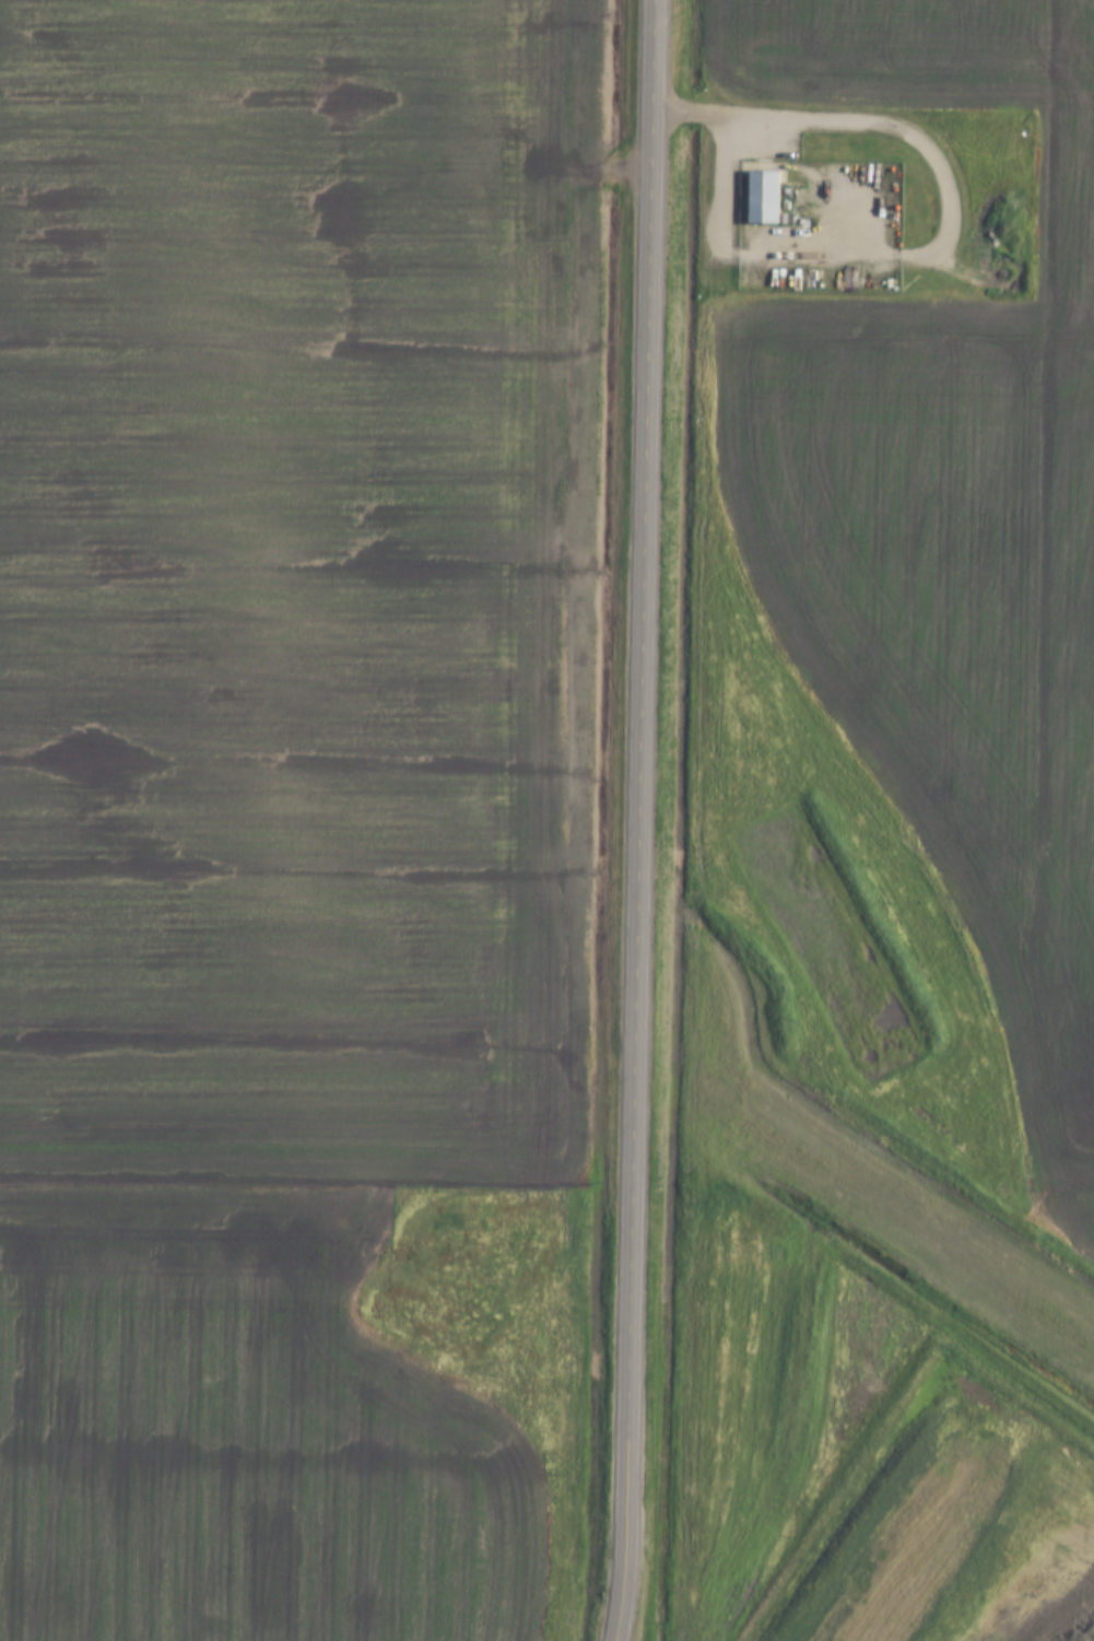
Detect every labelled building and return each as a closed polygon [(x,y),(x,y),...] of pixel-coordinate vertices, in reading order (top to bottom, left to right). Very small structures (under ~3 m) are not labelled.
[(751,171),(779,171),(779,223),(751,223),(751,171)] [(783,213),(792,213),(792,222),(783,222),(783,213)]
